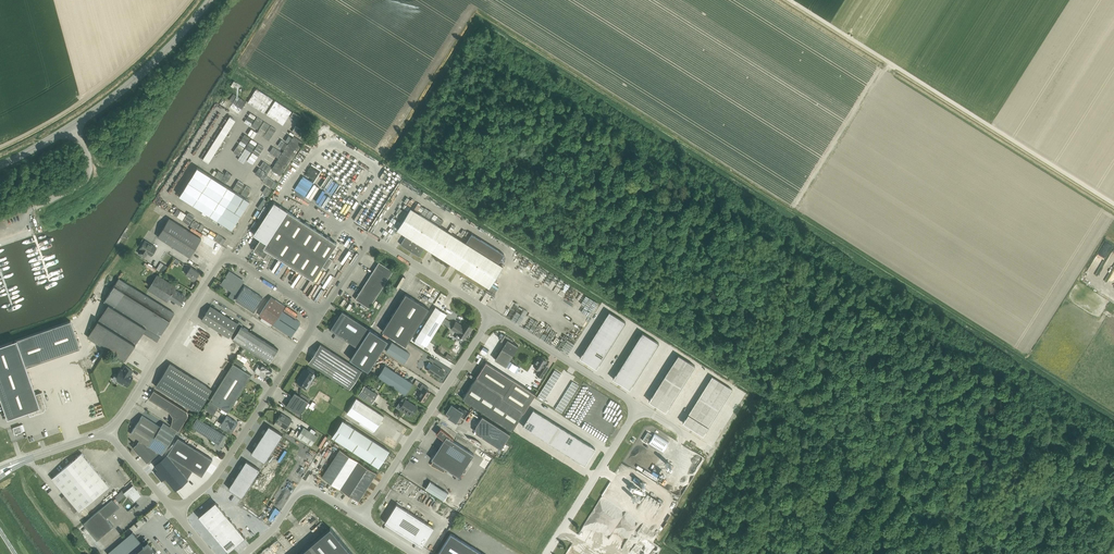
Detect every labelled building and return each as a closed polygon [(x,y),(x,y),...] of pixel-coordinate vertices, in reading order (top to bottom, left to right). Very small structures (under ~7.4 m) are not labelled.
[(197,168),(179,195),(226,225),(227,228),(229,227),(231,228),(233,225),(238,223),(237,220),(249,201),(232,190),(197,168)] [(426,194),(422,200),(428,204),(432,197),(426,194)] [(274,202),(253,234),(260,239),(254,248),(254,251),(264,257),(268,251),(313,280),(322,266),(326,269),(332,260),(328,257),(337,243),(287,211),(274,202)] [(471,233),(466,243),(410,208),(397,230),(406,235),(400,245),(419,256),(425,247),(489,288),(503,266),(498,263),(504,254),(471,233)] [(189,257),(201,239),(169,218),(157,237),(189,257)] [(338,228),(333,238),(337,240),(340,233),(341,230),(338,228)] [(457,231),(455,230),(453,233),(460,237),(464,230),(459,228),(457,231)] [(157,247),(144,239),(138,248),(140,249),(138,253),(146,258),(148,254),(151,256),(157,247)] [(334,249),(338,252),(345,241),(341,239),(334,249)] [(140,263),(153,271),(154,268),(141,261),(140,263)] [(393,271),(379,262),(355,299),(369,308),(393,271)] [(160,263),(156,269),(158,271),(163,274),(167,267),(160,263)] [(199,272),(191,267),(186,274),(195,280),(199,272)] [(114,273),(120,278),(123,275),(117,269),(114,273)] [(230,272),(228,273),(226,277),(225,277),(224,278),(225,279),(222,283),(222,285),(235,294),(243,281),(238,278),(237,278),(234,276),(234,274),(230,272)] [(456,273),(451,282),(454,284),(460,275),(456,273)] [(180,303),(185,296),(174,289),(176,287),(157,275),(148,289),(167,301),(169,297),(180,303)] [(143,331),(157,340),(174,313),(134,288),(131,286),(119,278),(104,301),(109,304),(88,337),(125,361),(143,331)] [(263,298),(244,286),(235,300),(254,312),(263,298)] [(491,293),(483,291),(480,301),(489,303),(491,293)] [(429,308),(405,294),(382,331),(405,346),(429,308)] [(273,324),(282,310),(285,306),(271,297),(259,315),(273,324)] [(210,306),(201,320),(229,338),(230,336),(233,338),(232,340),(242,346),(251,332),(241,326),(242,324),(238,322),(237,323),(210,306)] [(435,307),(415,339),(426,346),(447,314),(435,307)] [(300,322),(282,310),(273,324),(291,336),(300,322)] [(588,310),(584,316),(589,319),(593,313),(588,310)] [(342,311),(330,329),(357,347),(350,359),(368,371),(388,341),(342,311)] [(596,368),(625,322),(609,311),(579,358),(596,368)] [(554,336),(558,330),(535,318),(533,322),(536,324),(536,325),(548,331),(547,333),(554,336)] [(0,346),(0,396),(8,418),(28,411),(30,417),(31,417),(30,416),(44,411),(46,407),(41,393),(42,392),(36,394),(26,367),(80,348),(70,321),(0,346)] [(464,339),(472,327),(464,322),(462,326),(455,322),(451,329),(458,333),(457,334),(464,339)] [(578,331),(574,329),(575,329),(572,327),(569,332),(575,336),(578,331)] [(570,347),(574,342),(558,332),(555,337),(570,347)] [(629,389),(659,343),(642,332),(613,379),(629,389)] [(504,344),(501,348),(495,359),(506,366),(518,346),(512,342),(514,340),(504,335),(500,341),(504,344)] [(391,338),(390,340),(404,348),(405,346),(391,338)] [(550,344),(557,348),(559,343),(553,339),(550,344)] [(392,342),(386,351),(404,363),(410,354),(392,342)] [(350,389),(361,371),(320,344),(308,362),(350,389)] [(678,355),(649,401),(665,412),(695,365),(678,355)] [(545,366),(544,365),(546,361),(539,356),(533,366),(536,368),(536,369),(536,370),(538,371),(536,374),(542,378),(548,368),(545,366)] [(236,359),(234,362),(242,367),(244,364),(236,359)] [(535,394),(486,362),(476,377),(504,396),(502,399),(523,412),(535,394)] [(212,389),(170,363),(155,386),(197,412),(212,389)] [(228,412),(251,375),(233,363),(209,400),(228,412)] [(444,371),(432,363),(427,371),(439,378),(444,371)] [(258,365),(254,372),(264,378),(267,374),(269,375),(272,371),(262,364),(261,366),(258,365)] [(377,376),(405,394),(412,383),(385,365),(377,376)] [(132,379),(131,379),(128,378),(133,371),(125,366),(122,370),(121,369),(116,377),(118,379),(117,380),(118,381),(117,382),(122,385),(123,384),(127,386),(132,379)] [(305,368),(297,381),(306,387),(313,375),(315,376),(315,377),(318,372),(309,367),(307,369),(305,368)] [(712,376),(683,422),(703,435),(732,389),(712,376)] [(512,431),(523,412),(502,399),(504,396),(476,377),(462,399),(512,431)] [(417,397),(424,401),(430,392),(426,390),(428,388),(422,384),(419,389),(422,390),(417,397)] [(378,394),(364,386),(359,395),(372,403),(378,394)] [(178,431),(188,416),(187,411),(154,390),(148,398),(169,411),(173,417),(171,423),(170,425),(178,431)] [(309,401),(295,392),(286,406),(300,415),(309,401)] [(356,398),(347,413),(374,431),(384,416),(356,398)] [(417,407),(405,399),(400,408),(412,415),(417,407)] [(213,414),(218,407),(209,401),(204,409),(213,414)] [(451,405),(447,412),(450,415),(448,417),(456,422),(460,415),(465,418),(469,411),(464,408),(464,409),(459,406),(457,409),(451,405)] [(533,409),(528,418),(536,423),(541,415),(533,409)] [(291,420),(281,413),(275,422),(286,429),(291,420)] [(540,426),(545,417),(541,415),(536,423),(540,426)] [(163,455),(177,432),(163,423),(160,427),(142,416),(130,434),(139,440),(136,445),(136,444),(133,447),(140,456),(141,456),(147,463),(160,453),(163,455)] [(217,420),(214,424),(218,426),(226,432),(227,431),(229,428),(232,430),(237,423),(226,416),(222,423),(220,422),(217,420)] [(476,426),(476,434),(501,450),(511,434),(482,416),(476,426)] [(544,428),(550,420),(545,417),(540,426),(544,428)] [(191,427),(216,443),(214,445),(215,447),(219,450),(221,449),(222,448),(222,449),(222,448),(224,444),(224,442),(223,442),(226,436),(197,418),(191,427)] [(536,423),(528,418),(522,426),(531,431),(536,423)] [(342,420),(332,437),(378,467),(389,450),(342,420)] [(550,420),(544,428),(548,431),(554,422),(550,420)] [(554,422),(548,431),(554,434),(559,426),(554,422)] [(531,431),(535,434),(540,426),(536,423),(531,431)] [(15,434),(22,432),(20,425),(13,428),(15,434)] [(269,426),(251,453),(265,462),(282,435),(269,426)] [(544,428),(540,426),(535,434),(539,436),(544,428)] [(559,426),(554,434),(559,437),(564,429),(559,426)] [(317,436),(303,427),(297,436),(311,445),(317,436)] [(453,438),(440,428),(436,434),(444,440),(431,459),(433,460),(430,465),(443,472),(446,468),(459,477),(474,454),(452,440),(453,438)] [(543,439),(548,431),(544,428),(539,436),(543,439)] [(564,429),(559,437),(564,441),(570,432),(564,429)] [(376,431),(373,437),(378,439),(381,434),(376,431)] [(554,434),(548,431),(543,439),(549,442),(554,434)] [(570,444),(575,436),(570,432),(564,441),(570,444)] [(651,434),(647,432),(642,440),(646,443),(651,434)] [(654,433),(648,444),(662,453),(669,442),(654,433)] [(554,446),(559,437),(554,434),(549,442),(554,446)] [(303,448),(285,436),(242,503),(260,515),(303,448)] [(580,439),(575,436),(570,444),(575,448),(580,439)] [(559,449),(564,441),(559,437),(554,446),(559,449)] [(178,438),(167,455),(187,479),(193,470),(202,476),(212,459),(178,438)] [(581,451),(586,443),(580,439),(575,448),(581,451)] [(570,444),(564,441),(559,449),(565,453),(570,444)] [(581,451),(590,457),(595,448),(586,443),(581,451)] [(570,444),(565,453),(570,456),(575,448),(570,444)] [(581,451),(575,448),(570,456),(575,459),(581,451)] [(340,489),(358,461),(340,449),(322,477),(340,489)] [(584,465),(590,457),(581,451),(575,459),(584,465)] [(52,478),(66,496),(63,499),(74,513),(78,510),(79,511),(109,486),(82,453),(52,478)] [(167,455),(154,466),(158,470),(154,472),(161,481),(165,478),(175,491),(188,480),(187,479),(167,455)] [(246,461),(228,488),(242,497),(260,470),(246,461)] [(358,461),(340,489),(358,501),(376,473),(358,461)] [(430,481),(425,489),(444,500),(449,493),(430,481)] [(141,496),(133,485),(124,493),(126,496),(129,495),(134,501),(141,496)] [(113,526),(106,518),(119,507),(112,499),(83,524),(97,540),(113,526)] [(232,552),(248,537),(219,503),(202,517),(232,552)] [(396,504),(384,523),(422,546),(433,527),(396,504)] [(330,528),(328,529),(299,553),(352,553),(330,528)] [(107,553),(108,553),(161,553),(148,539),(142,543),(132,531),(117,544),(107,553)] [(438,553),(484,553),(451,533),(438,553)] [(630,548),(637,537),(630,533),(624,541),(628,543),(627,545),(630,548)]
